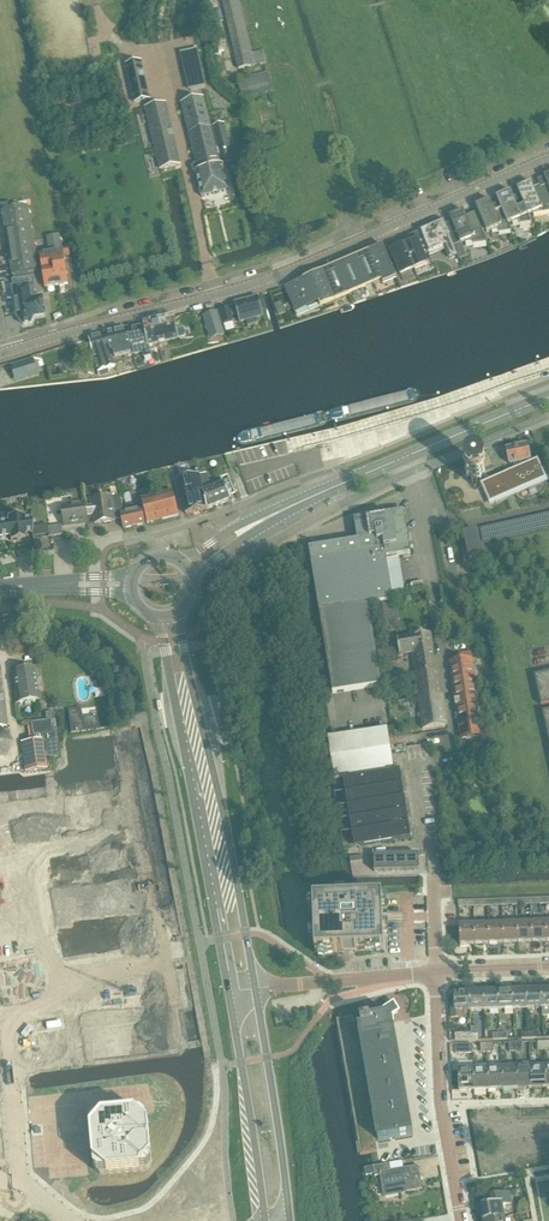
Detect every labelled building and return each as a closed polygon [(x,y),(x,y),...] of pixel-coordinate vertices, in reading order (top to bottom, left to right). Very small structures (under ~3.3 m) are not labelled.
[(228,28),(238,70),(265,64),(262,52),(251,54),(245,28),(239,0),(222,0),(228,28)] [(126,65),(126,67),(134,103),(149,100),(145,79),(141,62),(127,65),(126,65)] [(268,73),(237,81),(242,100),(273,93),(268,73)] [(217,142),(214,142),(203,98),(180,104),(196,164),(194,165),(191,168),(193,173),(196,174),(202,199),(228,192),(222,164),(231,162),(222,125),(213,128),(217,142)] [(145,109),(159,170),(180,165),(165,104),(145,109)] [(79,128),(67,131),(70,143),(82,139),(79,128)] [(543,178),(537,181),(540,189),(547,186),(544,177),(543,178)] [(520,198),(527,215),(528,215),(532,213),(532,214),(548,212),(548,190),(547,186),(540,189),(533,192),(530,183),(516,189),(520,198)] [(495,198),(499,206),(507,224),(511,222),(512,223),(518,222),(519,225),(531,223),(528,215),(527,215),(520,198),(513,201),(509,192),(495,198)] [(507,224),(499,206),(492,209),(489,201),(475,206),(486,233),(490,231),(491,232),(498,231),(498,233),(510,232),(507,224)] [(1,212),(12,281),(29,278),(28,274),(38,273),(27,209),(1,212)] [(452,224),(445,227),(448,233),(447,233),(453,247),(465,242),(465,243),(472,242),(472,245),(485,243),(486,243),(475,217),(466,221),(463,212),(449,217),(452,224)] [(442,220),(418,230),(418,231),(423,244),(427,254),(428,254),(429,257),(444,250),(448,259),(457,256),(453,247),(447,233),(448,233),(445,227),(442,220)] [(414,235),(401,240),(404,246),(414,269),(427,263),(424,257),(423,256),(427,254),(423,244),(419,232),(414,235)] [(51,255),(69,251),(68,249),(63,250),(60,236),(46,238),(49,255),(39,257),(45,288),(57,287),(51,255)] [(395,243),(388,246),(388,247),(400,275),(413,269),(414,269),(404,246),(398,248),(395,243)] [(383,248),(369,253),(381,284),(395,278),(383,249),(383,248)] [(69,256),(69,251),(51,255),(57,287),(68,285),(63,257),(69,256)] [(369,253),(308,278),(317,301),(320,308),(381,284),(369,253)] [(17,318),(18,317),(18,320),(23,326),(31,324),(34,317),(31,299),(36,299),(35,292),(36,292),(34,277),(29,278),(12,281),(18,317),(17,317),(17,318)] [(284,287),(294,311),(317,301),(308,278),(284,287)] [(31,299),(34,317),(45,316),(42,298),(36,299),(31,299)] [(258,298),(234,304),(239,323),(246,321),(248,326),(257,323),(256,319),(263,317),(258,298)] [(223,325),(233,322),(229,308),(219,311),(223,325)] [(217,337),(224,335),(217,312),(203,316),(207,330),(214,328),(217,337)] [(174,320),(144,327),(148,347),(149,346),(158,344),(159,346),(165,345),(167,344),(167,342),(179,340),(184,338),(185,336),(184,330),(182,329),(176,330),(174,320)] [(143,326),(127,330),(133,355),(142,352),(144,358),(152,356),(149,346),(148,347),(144,327),(143,326)] [(127,330),(105,335),(113,360),(132,355),(133,355),(127,330)] [(105,335),(89,339),(98,373),(108,370),(115,368),(113,360),(105,335)] [(33,360),(11,367),(14,378),(37,371),(33,360)] [(526,445),(506,450),(510,465),(512,464),(529,461),(530,461),(526,445)] [(464,470),(464,471),(464,472),(464,473),(464,474),(464,475),(465,476),(465,477),(466,477),(466,478),(467,479),(468,480),(469,481),(470,481),(471,481),(472,482),(473,482),(474,482),(473,484),(472,484),(472,486),(471,487),(473,490),(475,490),(477,489),(478,487),(477,487),(478,485),(477,485),(477,482),(478,482),(479,481),(480,481),(481,480),(482,480),(482,479),(483,479),(483,478),(486,481),(489,482),(482,485),(483,489),(489,502),(489,503),(545,479),(545,478),(545,477),(539,465),(538,461),(529,464),(529,462),(529,461),(512,464),(513,469),(514,471),(502,476),(492,481),(490,479),(485,476),(485,475),(485,474),(485,473),(486,472),(486,471),(486,470),(485,469),(485,468),(485,467),(484,466),(484,465),(483,464),(482,463),(481,462),(480,462),(479,461),(478,461),(477,461),(477,460),(476,460),(475,460),(474,460),(473,461),(472,461),(471,461),(470,461),(469,462),(468,462),(468,463),(467,464),(466,464),(466,465),(465,466),(465,467),(464,467),(464,468),(464,469),(464,470)] [(182,480),(177,481),(185,515),(206,510),(206,509),(199,476),(197,469),(195,470),(196,477),(192,477),(182,480)] [(206,474),(199,476),(206,509),(229,499),(228,497),(234,495),(227,478),(219,481),(221,485),(210,490),(206,474)] [(140,498),(147,524),(178,516),(172,491),(140,498)] [(92,506),(85,507),(86,517),(93,516),(94,524),(113,522),(110,498),(91,500),(92,506)] [(120,499),(113,500),(114,510),(121,509),(120,499)] [(86,517),(85,507),(84,504),(60,507),(63,526),(87,523),(86,517)] [(126,513),(120,514),(123,529),(144,525),(141,510),(132,512),(130,504),(125,505),(126,513)] [(309,547),(319,612),(369,604),(394,601),(387,557),(411,554),(404,511),(391,513),(391,516),(369,519),(368,517),(355,519),(358,540),(309,547)] [(9,536),(10,541),(25,539),(24,534),(32,533),(30,519),(22,520),(22,515),(7,517),(7,521),(0,522),(0,537),(9,536)] [(47,528),(48,537),(62,535),(60,526),(47,528)] [(464,535),(464,536),(465,536),(466,543),(466,544),(467,548),(468,551),(467,551),(468,552),(469,558),(469,559),(469,560),(471,560),(481,557),(481,558),(482,557),(482,556),(480,549),(481,549),(480,548),(479,541),(479,540),(478,540),(477,533),(477,532),(475,532),(466,535),(466,534),(464,535)] [(464,537),(458,538),(461,550),(467,548),(464,537)] [(369,604),(319,612),(331,693),(381,685),(369,604)] [(389,604),(374,606),(378,629),(400,625),(398,611),(391,612),(389,604)] [(430,635),(398,639),(400,656),(408,655),(407,654),(411,654),(413,662),(434,658),(430,635)] [(395,649),(377,652),(378,659),(385,658),(396,657),(395,649)] [(449,662),(452,685),(474,682),(470,652),(456,654),(457,661),(449,662)] [(434,658),(413,662),(418,698),(442,695),(437,658),(434,659),(434,658)] [(10,672),(15,705),(38,701),(33,668),(10,672)] [(534,676),(541,706),(548,704),(548,673),(534,676)] [(474,682),(452,685),(460,741),(483,737),(474,682)] [(442,695),(418,698),(422,729),(446,726),(442,695)] [(80,709),(68,711),(68,713),(71,733),(73,733),(83,732),(81,720),(80,709)] [(33,741),(21,743),(25,772),(46,769),(45,761),(50,760),(50,759),(58,758),(60,758),(55,719),(54,719),(53,720),(46,721),(30,723),(33,741)] [(6,756),(11,743),(2,732),(1,728),(0,728),(0,757),(6,756)] [(327,737),(330,759),(389,750),(386,728),(385,728),(329,737),(327,737)] [(389,750),(330,759),(334,783),(343,781),(353,844),(358,847),(374,845),(375,845),(411,838),(400,771),(399,771),(393,771),(389,750)] [(115,791),(106,792),(108,807),(116,805),(116,809),(117,815),(118,823),(124,822),(124,825),(132,824),(132,821),(133,821),(132,811),(134,811),(133,802),(131,802),(130,792),(115,794),(115,791)] [(98,797),(83,798),(87,827),(88,827),(88,829),(97,828),(96,826),(102,825),(99,808),(108,807),(106,792),(97,793),(98,797)] [(68,797),(60,798),(62,812),(70,811),(72,829),(77,828),(78,831),(86,829),(86,827),(87,827),(83,798),(69,800),(68,797)] [(52,802),(37,804),(41,833),(42,833),(42,835),(50,834),(50,832),(56,831),(53,813),(62,812),(60,798),(51,799),(52,802)] [(22,803),(14,804),(14,807),(15,815),(15,818),(24,817),(26,835),(31,834),(31,836),(40,835),(40,833),(41,833),(37,804),(22,806),(22,803)] [(0,809),(0,840),(7,840),(7,837),(12,837),(10,816),(15,815),(14,807),(0,809)] [(144,847),(129,848),(133,873),(147,872),(146,862),(148,862),(147,856),(145,856),(144,847)] [(109,851),(104,852),(107,877),(120,875),(117,850),(116,850),(115,848),(109,849),(109,851)] [(129,848),(117,850),(120,875),(133,873),(129,848)] [(83,854),(78,855),(81,880),(94,878),(91,853),(90,854),(90,851),(83,852),(83,854)] [(104,852),(91,853),(94,878),(107,877),(104,852)] [(66,856),(65,856),(68,882),(81,880),(78,855),(66,857),(66,856)] [(396,855),(385,856),(385,872),(396,872),(396,855)] [(407,855),(396,855),(396,872),(407,872),(407,855)] [(417,855),(407,855),(407,872),(419,871),(418,855),(417,855)] [(52,874),(50,874),(51,881),(53,880),(53,883),(68,882),(65,856),(50,858),(52,874)] [(374,856),(373,856),(374,872),(385,872),(385,856),(374,856)] [(382,899),(313,902),(315,954),(344,953),(343,948),(349,947),(349,952),(355,952),(384,951),(383,918),(382,899)] [(153,917),(139,919),(142,944),(156,942),(155,933),(157,933),(156,926),(154,926),(153,917)] [(139,919),(126,921),(129,946),(142,944),(139,919)] [(126,921),(113,922),(116,947),(121,947),(122,949),(128,948),(128,946),(129,946),(126,921)] [(113,922),(100,924),(103,949),(116,947),(113,922)] [(516,923),(502,924),(502,942),(516,942),(516,923)] [(530,923),(516,923),(516,942),(530,942),(530,923)] [(544,923),(530,923),(530,942),(545,941),(544,923)] [(100,924),(87,926),(90,951),(96,950),(96,952),(102,951),(102,949),(103,949),(100,924)] [(488,924),(473,925),(474,943),(488,943),(488,924)] [(502,924),(488,924),(488,943),(502,942),(502,924)] [(474,943),(473,925),(459,925),(460,944),(474,943)] [(87,926),(74,927),(77,953),(78,953),(78,952),(90,951),(87,926)] [(60,932),(58,933),(58,939),(61,939),(63,955),(77,953),(74,927),(59,929),(60,932)] [(528,1009),(542,1008),(541,989),(527,990),(528,1009)] [(499,1010),(513,1009),(513,990),(498,991),(499,1010)] [(513,1009),(528,1009),(527,990),(513,990),(513,1009)] [(470,1011),(484,1010),(484,991),(469,992),(470,1011)] [(484,1010),(499,1010),(498,991),(484,991),(484,1010)] [(461,1011),(470,1011),(469,992),(455,992),(455,999),(450,999),(451,1017),(461,1017),(461,1011)] [(353,1017),(336,1020),(338,1030),(340,1045),(344,1044),(345,1053),(342,1054),(345,1069),(348,1069),(350,1078),(346,1079),(349,1094),(353,1094),(354,1103),(351,1104),(354,1119),(357,1119),(359,1128),(355,1129),(358,1144),(361,1143),(363,1153),(360,1153),(360,1155),(377,1152),(375,1142),(377,1141),(378,1142),(413,1136),(413,1135),(412,1135),(409,1135),(389,1024),(391,1023),(392,1023),(393,1023),(392,1018),(391,1016),(397,1012),(393,1005),(369,1019),(365,1020),(362,1021),(360,1021),(355,1022),(354,1022),(353,1017)] [(71,1019),(57,1021),(61,1052),(74,1050),(75,1058),(85,1056),(82,1036),(74,1037),(71,1019)] [(44,1023),(43,1023),(47,1054),(61,1052),(57,1021),(56,1021),(56,1022),(44,1023)] [(159,1021),(146,1023),(150,1053),(163,1051),(159,1021)] [(30,1043),(22,1044),(24,1058),(34,1057),(33,1056),(47,1054),(43,1023),(28,1025),(30,1043)] [(146,1023),(133,1025),(137,1054),(150,1053),(146,1023)] [(133,1025),(120,1027),(124,1056),(137,1054),(133,1025)] [(120,1027),(107,1029),(111,1058),(124,1056),(120,1027)] [(107,1029),(94,1030),(98,1060),(111,1058),(107,1029)] [(471,1041),(471,1035),(471,1033),(455,1034),(455,1042),(471,1041)] [(472,1044),(455,1045),(456,1054),(472,1053),(472,1044)] [(473,1091),(473,1069),(472,1069),(472,1063),(459,1063),(459,1069),(457,1069),(458,1092),(473,1091)] [(545,1066),(530,1067),(531,1089),(546,1088),(545,1066)] [(516,1067),(502,1068),(502,1090),(517,1089),(516,1067)] [(530,1067),(516,1067),(517,1089),(531,1089),(530,1067)] [(487,1068),(473,1069),(473,1091),(488,1090),(487,1068)] [(502,1068),(487,1068),(488,1090),(502,1090),(502,1068)] [(102,1117),(90,1130),(93,1163),(107,1174),(140,1171),(151,1158),(148,1125),(134,1114),(102,1117)] [(375,1166),(373,1167),(374,1177),(380,1176),(382,1176),(385,1196),(407,1193),(422,1190),(418,1166),(391,1171),(389,1164),(375,1166)] [(483,1220),(484,1220),(504,1218),(502,1206),(511,1204),(509,1192),(488,1196),(490,1205),(481,1207),(483,1220)] [(515,1209),(516,1215),(530,1212),(529,1206),(515,1209)]
